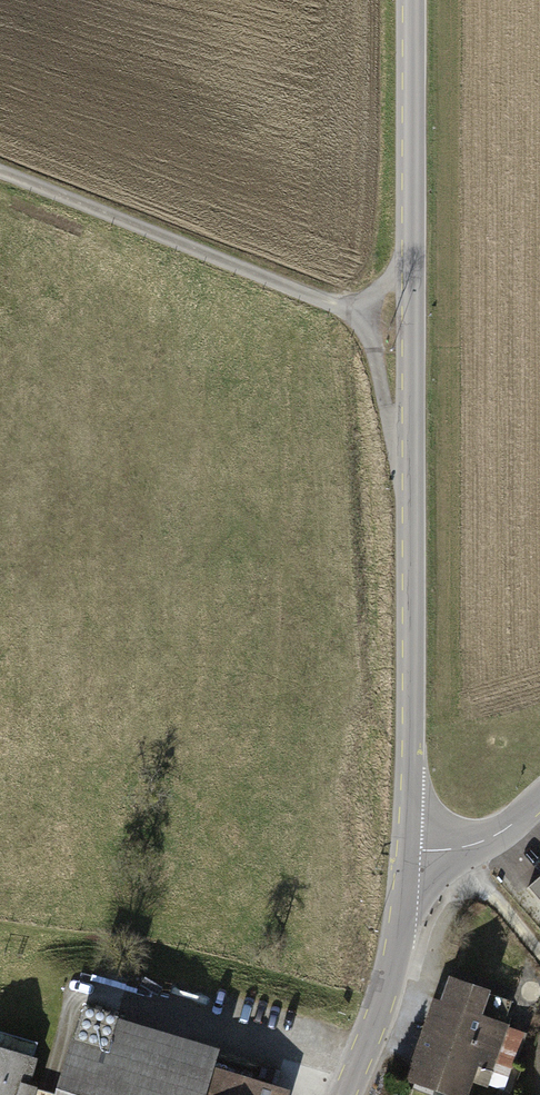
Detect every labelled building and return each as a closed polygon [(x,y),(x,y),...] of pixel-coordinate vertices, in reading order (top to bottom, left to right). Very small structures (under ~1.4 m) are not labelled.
[(528,888),(539,901),(539,877),(528,888)] [(438,1001),(430,1025),(481,1043),(479,1050),(494,1055),(492,1061),(510,1067),(521,1034),(503,1028),(504,1025),(478,1017),(485,994),(476,991),(477,988),(452,980),(444,1003),(438,1001)] [(86,1007),(60,1094),(274,1094),(276,1089),(214,1070),(211,1079),(108,1048),(117,1017),(86,1007)] [(479,1050),(481,1043),(430,1025),(411,1082),(448,1094),(463,1094),(479,1050)] [(0,1054),(0,1094),(33,1094),(36,1088),(26,1085),(32,1064),(0,1054)]
